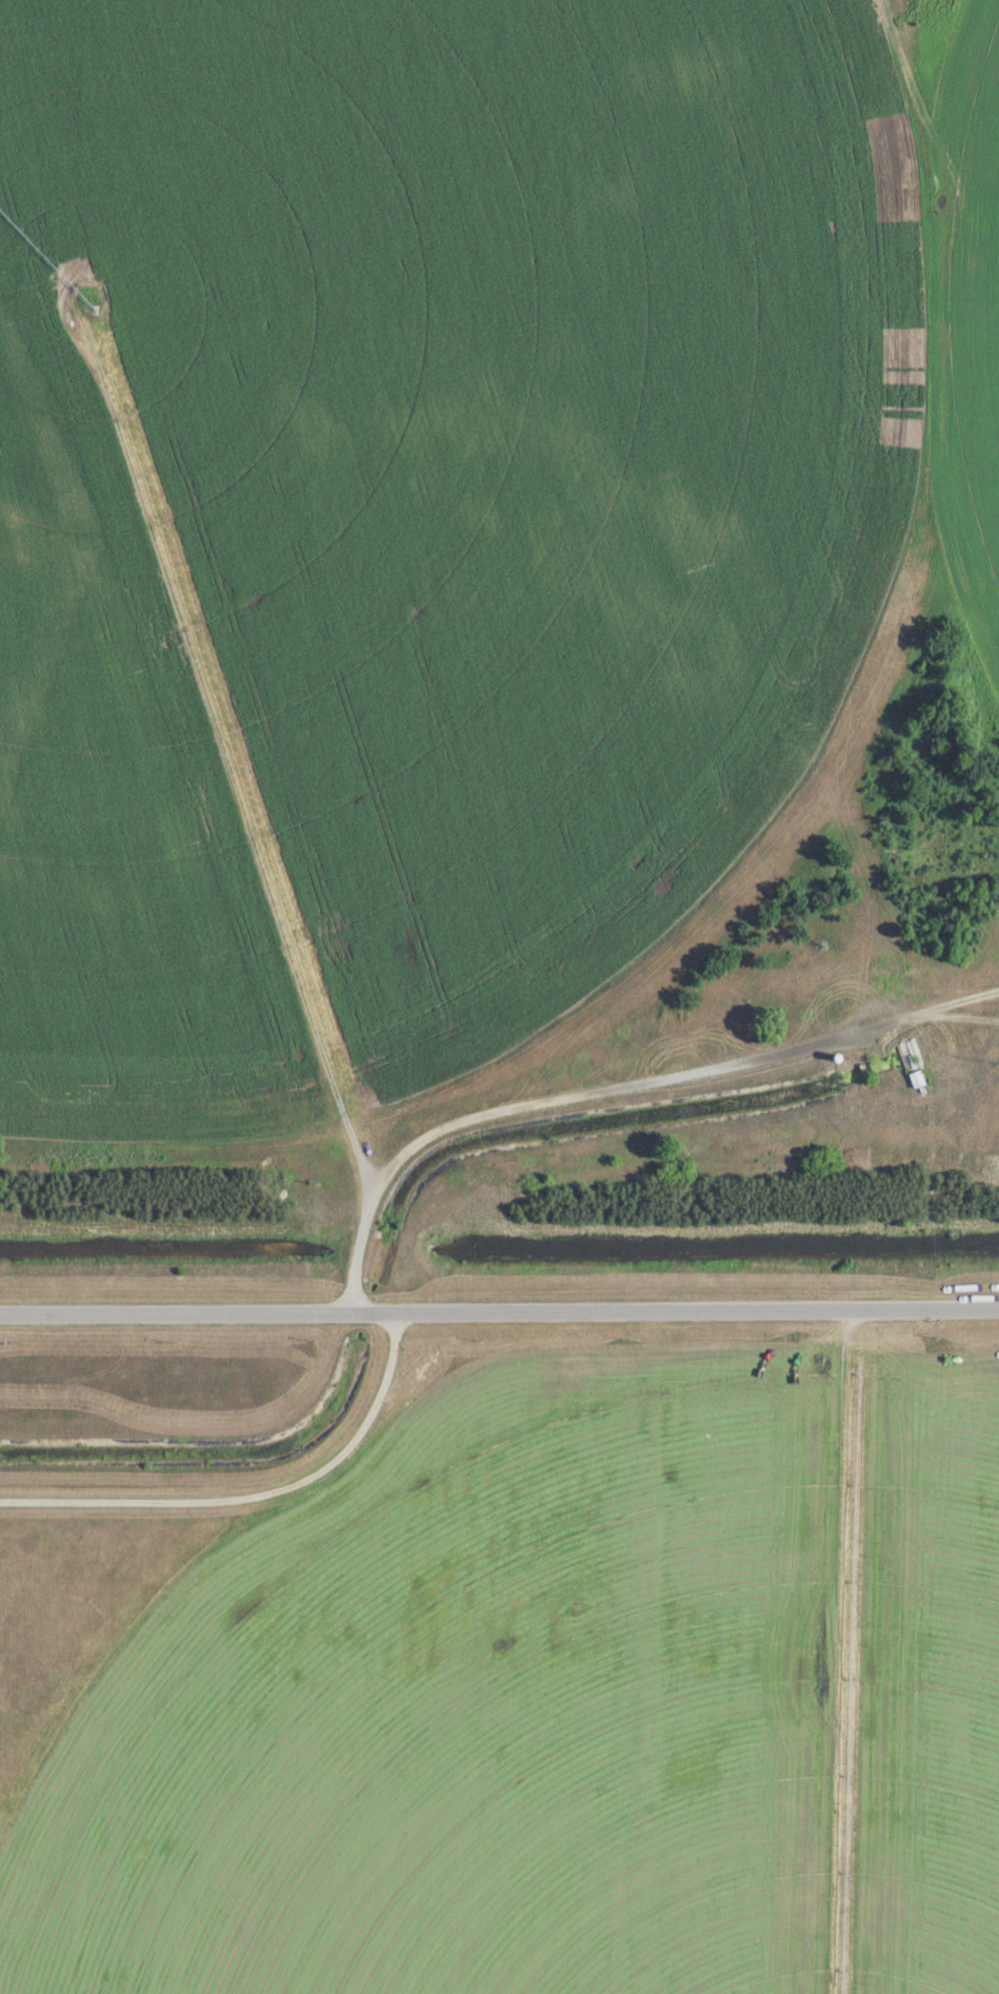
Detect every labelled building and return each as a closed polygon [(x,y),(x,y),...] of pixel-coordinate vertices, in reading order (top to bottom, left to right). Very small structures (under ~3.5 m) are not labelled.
[(924,1082),(919,1068),(908,1072),(914,1086),(924,1082)]
